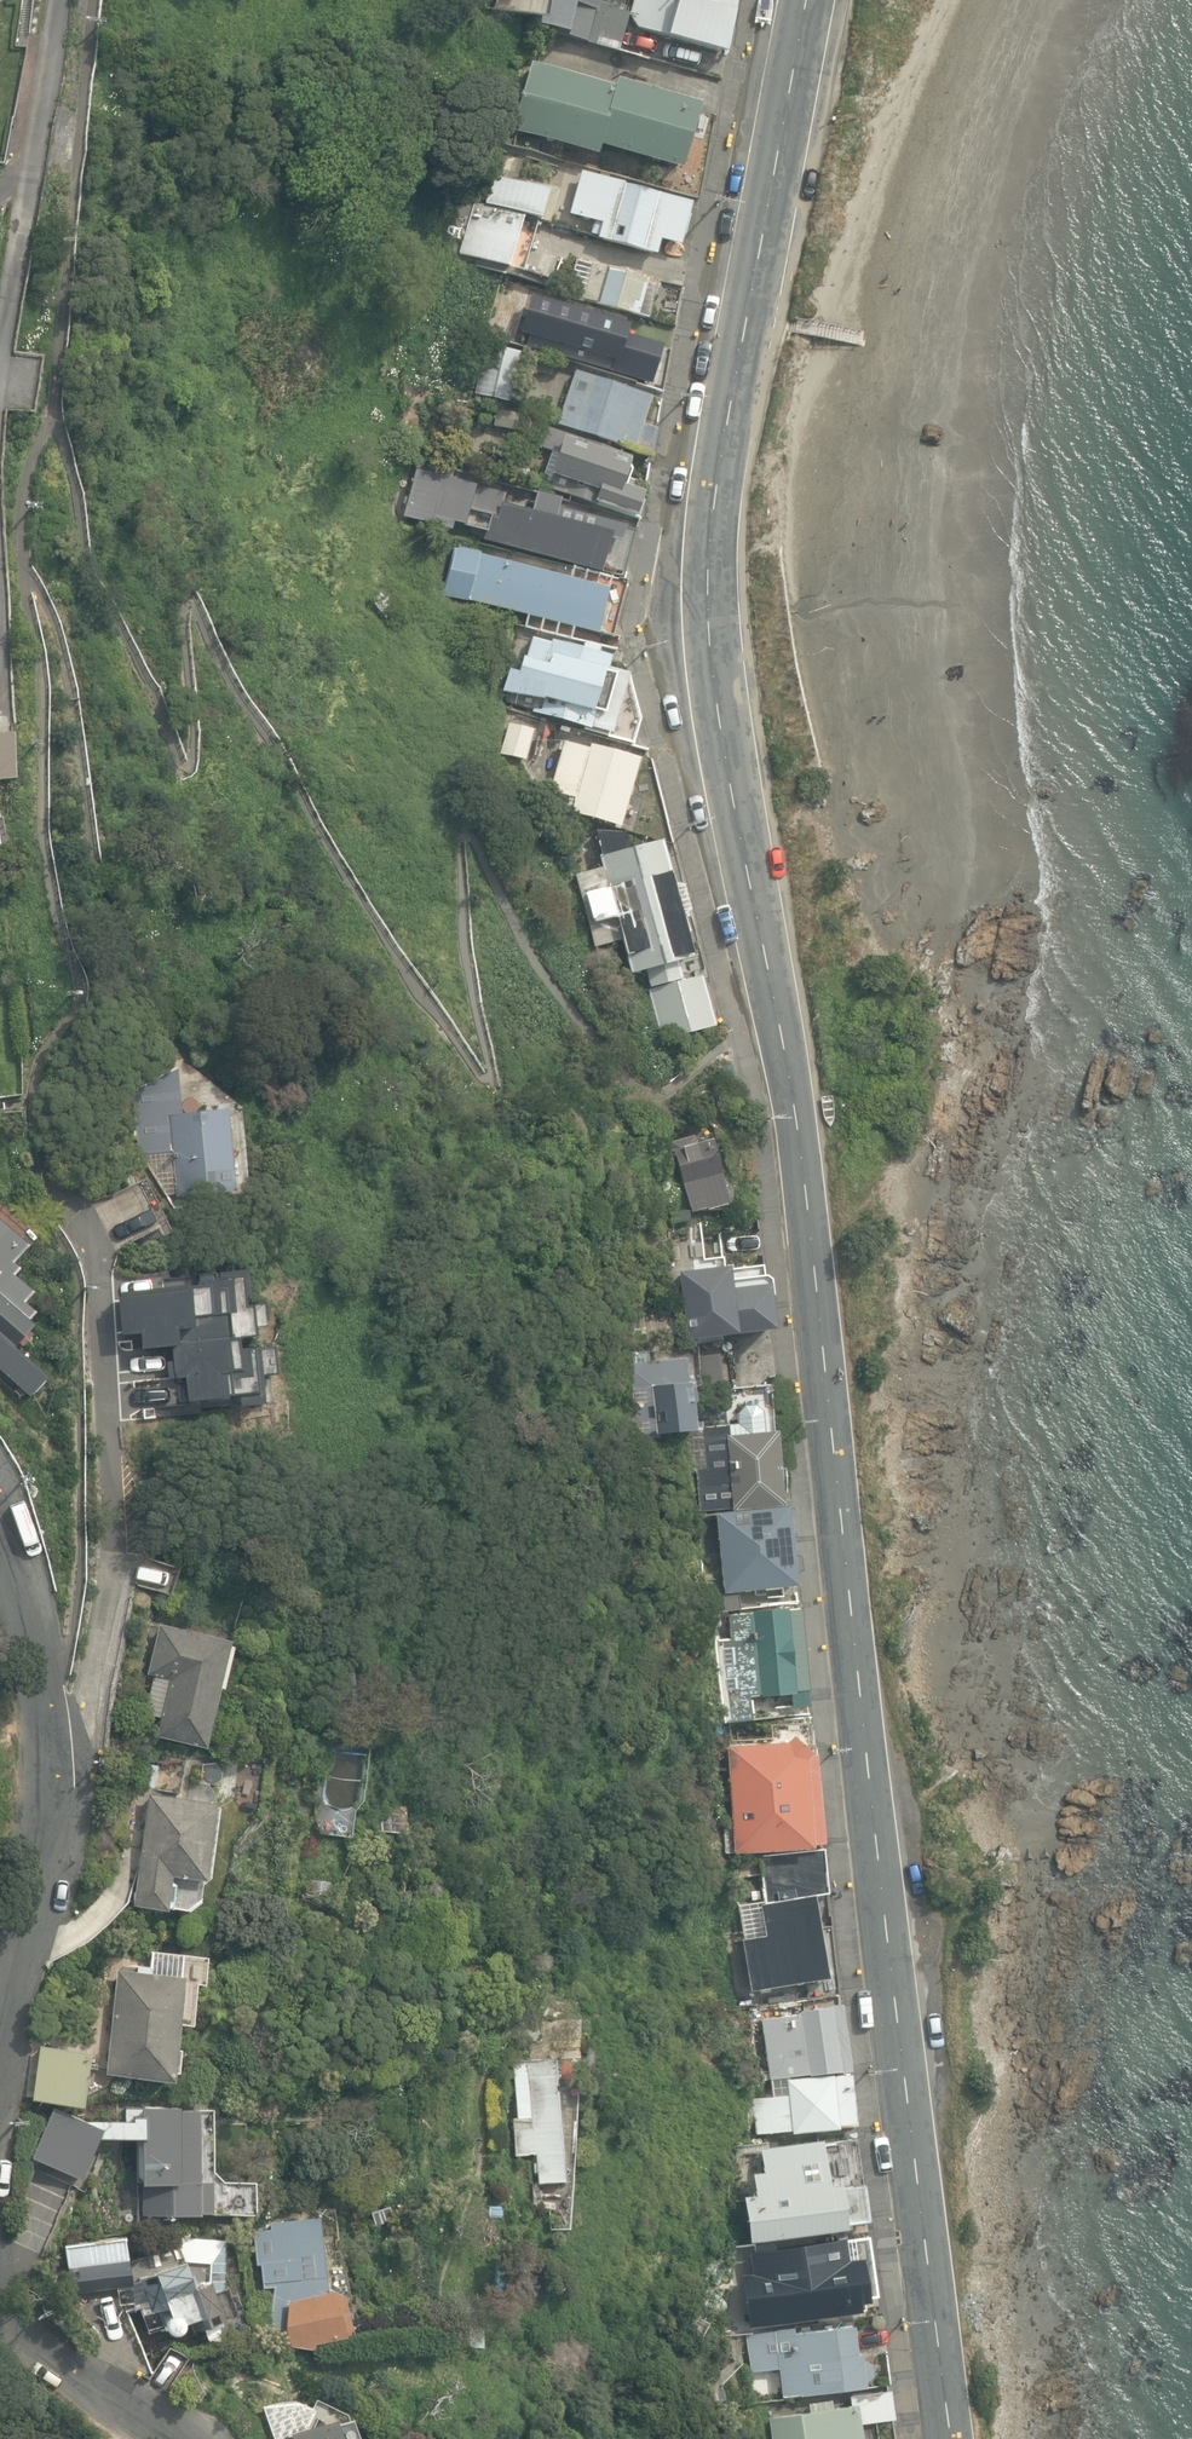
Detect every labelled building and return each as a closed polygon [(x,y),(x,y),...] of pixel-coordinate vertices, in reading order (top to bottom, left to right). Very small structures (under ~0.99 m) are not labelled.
[(481,5),(544,21),(543,26),(569,32),(568,36),(588,41),(587,43),(649,58),(655,34),(725,51),(737,0),(634,0),(631,13),(611,8),(612,5),(594,0),(482,0),(481,5)] [(601,143),(683,167),(701,105),(617,81),(614,88),(532,65),(514,128),(598,153),(601,143)] [(481,197),(545,217),(554,189),(489,170),(481,197)] [(598,237),(656,253),(660,239),(681,245),(693,202),(582,172),(570,213),(602,222),(598,237)] [(533,219),(472,200),(457,249),(518,268),(533,219)] [(659,282),(575,260),(565,298),(649,320),(654,302),(659,303),(663,288),(658,287),(659,282)] [(584,367),(638,382),(653,328),(600,312),(590,345),(581,342),(587,324),(562,316),(556,335),(537,329),(531,348),(585,364),(584,367)] [(472,391),(504,399),(517,348),(485,339),(472,391)] [(654,397),(575,369),(556,422),(648,454),(657,429),(644,424),(654,397)] [(628,452),(537,423),(531,441),(560,450),(551,478),(637,507),(645,482),(621,474),(628,452)] [(574,562),(623,579),(638,517),(413,453),(393,518),(465,540),(467,534),(574,562)] [(571,576),(456,548),(444,595),(528,616),(525,628),(572,639),(575,627),(614,637),(623,579),(574,562),(571,576)] [(530,713),(634,741),(641,716),(598,704),(611,655),(532,634),(525,658),(520,657),(508,700),(532,707),(530,713)] [(499,754),(526,761),(534,730),(507,723),(499,754)] [(17,779),(15,733),(0,734),(0,780),(17,779)] [(570,811),(622,826),(641,757),(591,743),(589,748),(563,741),(549,790),(569,796),(566,805),(571,806),(570,811)] [(648,990),(661,1041),(717,1027),(703,974),(683,979),(678,960),(695,956),(665,840),(630,849),(626,832),(598,839),(602,856),(599,857),(601,867),(575,874),(592,943),(621,935),(630,974),(645,970),(650,990),(648,990)] [(721,1067),(723,1081),(736,1079),(733,1065),(721,1067)] [(173,1152),(177,1197),(236,1192),(229,1109),(183,1113),(183,1103),(172,1103),(165,1092),(167,1091),(158,1076),(129,1091),(138,1108),(155,1098),(164,1118),(155,1118),(158,1153),(173,1152)] [(675,1147),(692,1212),(723,1204),(715,1174),(723,1172),(714,1137),(675,1147)] [(34,1394),(49,1377),(15,1348),(34,1325),(29,1320),(36,1312),(25,1302),(34,1292),(15,1276),(21,1268),(14,1262),(29,1245),(0,1221),(0,1366),(34,1394)] [(675,1273),(686,1341),(772,1329),(766,1286),(729,1291),(725,1265),(675,1273)] [(242,1274),(112,1288),(117,1330),(138,1328),(140,1342),(169,1339),(170,1356),(166,1357),(168,1373),(179,1372),(182,1395),(191,1394),(192,1404),(259,1397),(256,1368),(271,1367),(268,1341),(238,1344),(237,1331),(248,1330),(242,1274)] [(687,1353),(630,1357),(636,1438),(657,1436),(656,1428),(692,1425),(690,1398),(695,1398),(693,1377),(689,1377),(687,1353)] [(688,1463),(692,1509),(781,1502),(775,1425),(729,1429),(728,1418),(701,1421),(705,1461),(688,1463)] [(791,1580),(784,1503),(710,1509),(717,1589),(698,1590),(699,1605),(732,1602),(731,1586),(748,1585),(748,1590),(756,1589),(756,1583),(791,1580)] [(729,1634),(714,1635),(722,1719),(748,1717),(747,1703),(738,1704),(737,1693),(789,1688),(790,1705),(811,1703),(802,1603),(727,1610),(729,1634)] [(157,1734),(208,1746),(233,1641),(158,1623),(147,1673),(154,1675),(145,1712),(161,1716),(157,1734)] [(723,1751),(730,1827),(722,1828),(724,1851),(733,1850),(734,1854),(812,1847),(812,1844),(822,1843),(814,1752),(791,1735),(783,1745),(723,1751)] [(147,1779),(182,1786),(188,1755),(153,1748),(147,1779)] [(135,1904),(169,1908),(169,1906),(172,1906),(175,1883),(172,1882),(173,1875),(207,1879),(217,1802),(149,1793),(135,1904)] [(138,1839),(142,1809),(128,1807),(123,1837),(138,1839)] [(822,1851),(778,1856),(780,1878),(760,1880),(764,1917),(760,1917),(762,1936),(743,1938),(748,1986),(837,1976),(832,1924),(816,1926),(813,1903),(779,1906),(777,1890),(826,1885),(822,1851)] [(330,1902),(331,1882),(319,1881),(318,1901),(330,1902)] [(106,2074),(172,2080),(178,2023),(193,2025),(196,1985),(207,1986),(209,1958),(148,1953),(146,1972),(116,1969),(106,2074)] [(759,2013),(766,2075),(848,2064),(839,1999),(796,2004),(796,2008),(759,2013)] [(34,2098),(84,2105),(92,2051),(41,2044),(34,2098)] [(540,2182),(566,2179),(554,2075),(556,2075),(554,2058),(534,2060),(536,2076),(523,2077),(529,2127),(512,2129),(515,2155),(520,2154),(521,2161),(535,2160),(534,2154),(537,2154),(538,2162),(531,2162),(532,2172),(539,2171),(540,2182)] [(789,2126),(789,2129),(836,2124),(835,2121),(852,2120),(848,2068),(784,2074),(786,2092),(751,2095),(754,2129),(789,2126)] [(30,2152),(78,2171),(79,2168),(83,2170),(101,2125),(49,2105),(30,2152)] [(141,2108),(141,2214),(255,2213),(255,2182),(200,2182),(200,2108),(141,2108)] [(738,2190),(744,2236),(847,2222),(846,2218),(863,2216),(851,2135),(841,2137),(841,2132),(756,2144),(759,2165),(747,2167),(750,2188),(738,2190)] [(290,2344),(314,2347),(315,2341),(345,2333),(335,2286),(330,2288),(328,2274),(320,2275),(315,2223),(263,2228),(267,2280),(277,2279),(273,2294),(269,2325),(290,2329),(290,2344)] [(745,2246),(748,2268),(737,2269),(744,2320),(859,2305),(858,2294),(866,2293),(860,2253),(853,2254),(850,2233),(745,2246)] [(64,2246),(71,2293),(118,2286),(119,2289),(132,2287),(131,2284),(133,2284),(126,2237),(64,2246)] [(202,2328),(208,2339),(249,2326),(241,2302),(246,2302),(243,2271),(240,2271),(236,2245),(226,2238),(180,2238),(185,2259),(139,2277),(151,2308),(137,2313),(143,2330),(164,2323),(165,2326),(168,2329),(171,2330),(174,2331),(177,2331),(180,2330),(183,2329),(184,2327),(186,2324),(186,2321),(188,2320),(194,2332),(202,2328)] [(775,2357),(779,2393),(864,2383),(863,2376),(871,2372),(869,2359),(861,2355),(860,2348),(854,2349),(851,2321),(792,2328),(791,2323),(745,2329),(748,2360),(775,2357)] [(773,2438),(864,2438),(861,2419),(892,2414),(888,2389),(849,2394),(850,2403),(832,2405),(830,2394),(806,2397),(808,2408),(769,2414),(773,2438)] [(335,2415),(308,2426),(307,2425),(315,2407),(299,2400),(263,2406),(274,2438),(344,2438),(335,2415)]
